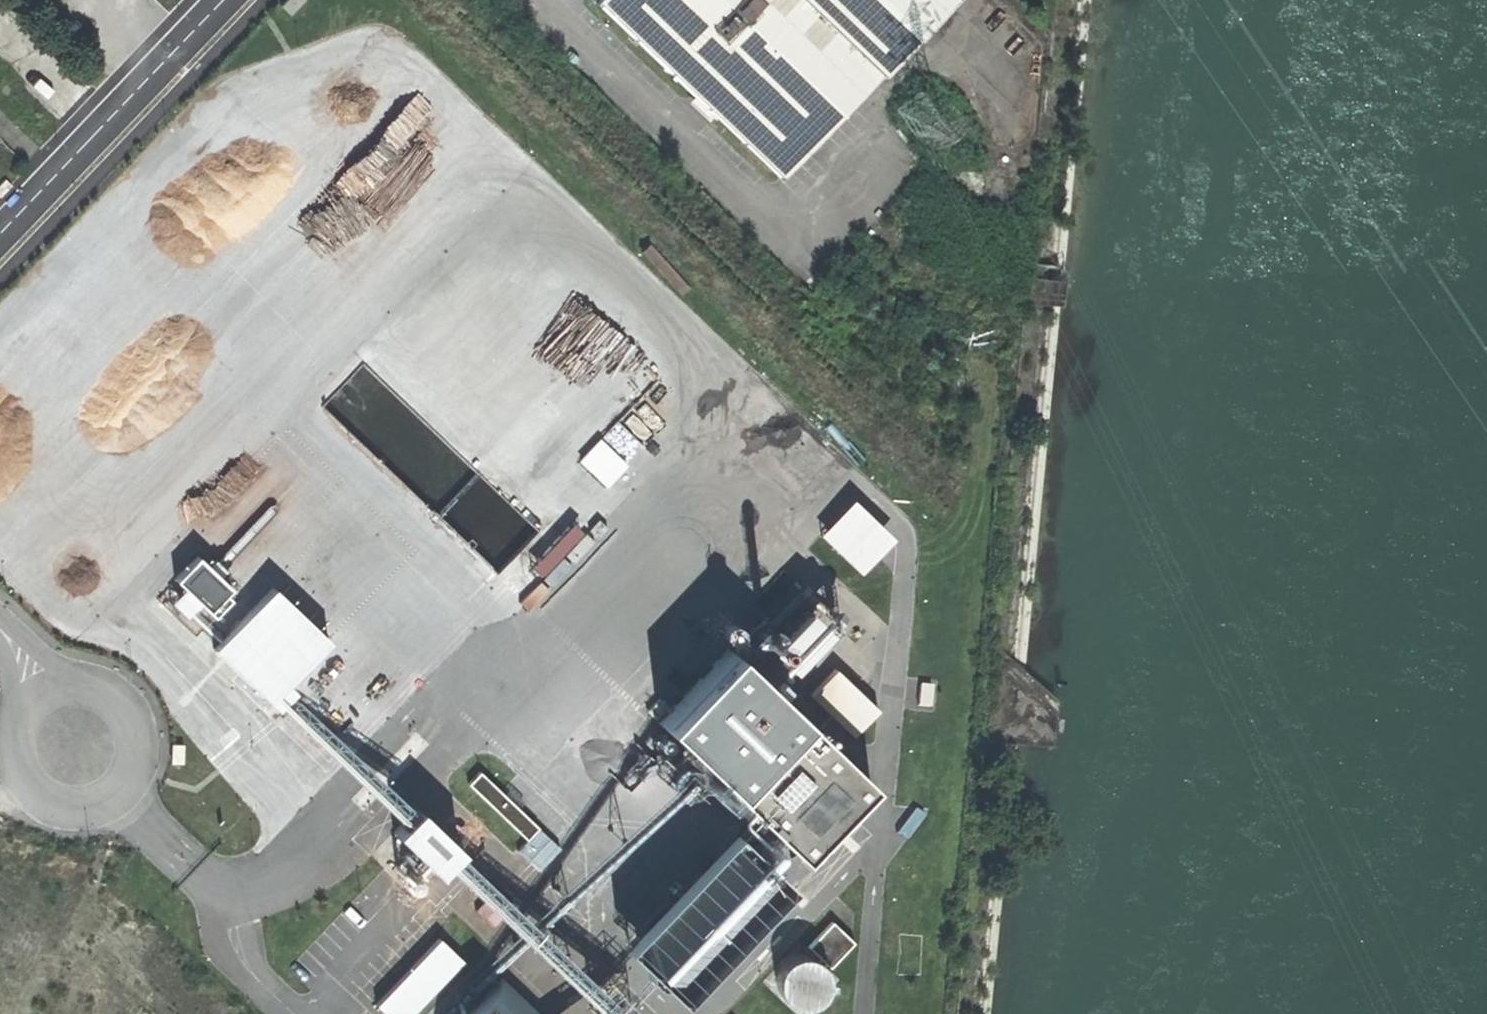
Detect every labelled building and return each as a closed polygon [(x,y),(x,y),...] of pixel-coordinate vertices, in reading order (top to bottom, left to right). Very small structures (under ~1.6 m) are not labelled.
[(923,0),(576,0),(677,94),(672,100),(688,115),(692,109),(761,172),(923,0)] [(603,435),(580,457),(606,484),(629,462),(603,435)] [(820,535),(854,569),(890,533),(856,499),(820,535)] [(540,572),(584,528),(573,518),(529,561),(540,572)] [(170,579),(192,611),(215,596),(193,563),(170,579)] [(218,649),(261,696),(318,644),(276,597),(218,649)] [(654,713),(796,851),(858,787),(717,650),(654,713)] [(854,734),(881,706),(837,665),(810,693),(854,734)] [(485,767),(472,778),(525,839),(538,828),(485,767)] [(438,871),(463,845),(418,804),(394,830),(438,871)] [(624,948),(675,995),(780,880),(728,833),(624,948)] [(850,943),(829,921),(805,945),(826,966),(850,943)] [(465,956),(440,934),(377,1002),(390,1013),(411,1013),(465,956)] [(781,999),(790,1004),(801,1004),(810,1000),(817,992),(820,982),(818,972),(812,963),(803,958),(793,958),(783,962),(776,970),(773,980),(775,990),(781,999)] [(470,1013),(538,1013),(503,980),(470,1013)]
